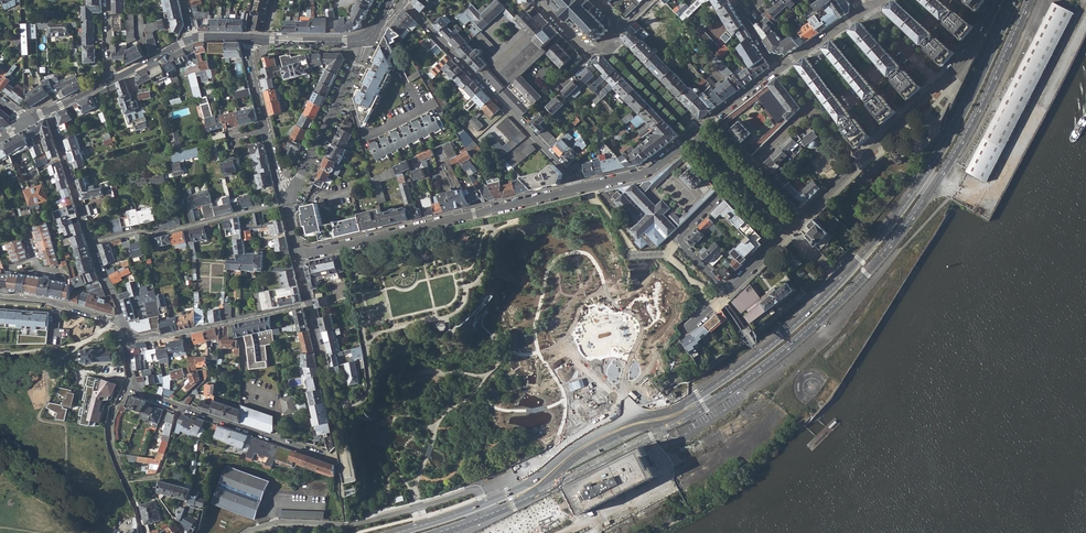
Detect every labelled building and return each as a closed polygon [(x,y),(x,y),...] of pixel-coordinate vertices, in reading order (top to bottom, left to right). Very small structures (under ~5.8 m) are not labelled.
[(112,2),(113,13),(123,13),(126,13),(130,13),(130,11),(123,11),(123,3),(128,3),(128,0),(122,1),(112,2)] [(181,10),(179,0),(164,0),(162,1),(165,12),(168,12),(169,13),(181,10)] [(210,32),(210,15),(207,15),(207,13),(199,13),(197,4),(203,3),(202,0),(190,0),(197,28),(201,31),(210,32)] [(263,31),(269,0),(257,0),(254,15),(252,29),(263,31)] [(299,21),(300,10),(297,10),(297,17),(295,17),(295,21),(290,21),(293,0),(290,0),(285,28),(284,32),(298,32),(299,21)] [(327,33),(327,18),(315,18),(314,14),(314,12),(314,0),(311,0),(311,7),(312,33),(327,33)] [(341,20),(336,21),(338,33),(346,33),(361,28),(362,26),(360,23),(363,19),(365,19),(367,16),(366,15),(369,9),(370,10),(372,5),(360,0),(353,14),(355,15),(353,18),(351,20),(350,17),(346,18),(346,17),(341,18),(341,20)] [(412,2),(424,15),(428,12),(426,10),(428,8),(419,0),(414,0),(412,2)] [(428,8),(430,9),(435,3),(431,0),(419,0),(428,8)] [(456,16),(458,18),(459,19),(466,12),(474,21),(476,19),(484,28),(506,8),(498,0),(495,0),(481,14),(471,3),(470,4),(468,6),(456,16)] [(551,2),(551,5),(558,13),(558,14),(559,13),(566,21),(566,22),(567,23),(567,22),(572,27),(571,27),(572,28),(572,27),(573,28),(573,27),(577,23),(582,27),(581,28),(582,28),(587,33),(587,34),(588,33),(591,36),(590,37),(592,38),(593,39),(593,38),(595,40),(595,41),(595,42),(596,42),(597,42),(597,41),(597,40),(599,38),(599,39),(600,38),(600,39),(601,38),(601,37),(602,36),(603,35),(604,35),(605,34),(604,34),(605,33),(604,33),(606,31),(607,32),(607,31),(608,32),(608,31),(609,30),(608,29),(607,30),(607,29),(606,30),(604,28),(604,27),(604,26),(605,26),(603,24),(602,25),(599,21),(600,20),(599,20),(594,16),(595,15),(594,15),(590,11),(594,7),(595,7),(594,6),(595,6),(594,5),(594,6),(589,1),(590,1),(589,0),(588,0),(552,0),(551,2)] [(675,14),(674,12),(666,3),(663,0),(657,0),(649,8),(657,23),(661,21),(655,14),(658,11),(658,12),(659,13),(660,13),(661,13),(662,14),(663,13),(662,12),(663,11),(667,15),(671,12),(673,13),(674,15),(675,14)] [(683,0),(677,5),(681,9),(686,4),(685,3),(683,0)] [(730,4),(727,0),(711,0),(718,12),(730,4)] [(769,12),(776,20),(778,22),(782,17),(784,15),(783,14),(780,16),(779,15),(788,6),(790,9),(794,5),(790,0),(784,0),(783,0),(769,12)] [(816,5),(815,4),(813,5),(815,9),(817,12),(829,4),(834,0),(822,0),(816,5)] [(846,0),(834,0),(829,4),(840,18),(849,12),(850,4),(846,0)] [(938,0),(919,0),(943,20),(943,19),(946,21),(945,22),(945,24),(962,38),(972,27),(955,13),(953,13),(938,0)] [(966,2),(976,10),(983,0),(966,0),(966,2)] [(931,34),(896,1),(893,1),(886,9),(886,12),(922,45),(924,44),(926,46),(926,47),(926,49),(942,64),(953,53),(936,38),(934,39),(931,36),(931,34)] [(637,6),(633,2),(621,14),(625,18),(637,6)] [(1052,2),(963,169),(984,180),(1072,13),(1052,2)] [(689,7),(686,4),(681,9),(678,12),(675,14),(679,17),(689,7)] [(736,33),(744,26),(730,4),(718,12),(734,36),(736,33)] [(840,18),(829,4),(817,12),(820,15),(819,16),(820,17),(826,11),(828,14),(824,17),(823,16),(821,18),(828,26),(840,18)] [(102,12),(101,5),(89,5),(81,6),(82,21),(94,21),(93,12),(102,12)] [(298,32),(312,33),(311,7),(308,7),(308,16),(309,16),(309,17),(306,17),(306,22),(299,21),(298,32)] [(222,32),(228,32),(230,12),(230,8),(228,8),(227,19),(222,19),(222,32)] [(237,32),(246,32),(250,9),(247,9),(247,13),(244,13),(242,20),(236,20),(237,32)] [(518,21),(527,12),(525,9),(515,19),(518,21)] [(819,33),(828,26),(821,18),(820,17),(819,16),(820,15),(817,12),(815,9),(804,15),(808,20),(819,33)] [(171,21),(183,18),(181,10),(169,13),(168,12),(165,12),(159,12),(159,14),(169,14),(171,21)] [(327,33),(338,33),(336,21),(334,11),(326,12),(327,18),(327,33)] [(410,27),(415,21),(405,11),(399,18),(410,27)] [(228,32),(237,32),(236,20),(232,19),(232,12),(230,12),(228,32)] [(553,39),(559,33),(551,25),(545,30),(543,28),(549,23),(540,14),(534,19),(527,12),(518,21),(524,28),(491,60),(496,64),(483,76),(499,93),(509,83),(496,69),(498,67),(513,83),(521,76),(547,51),(544,48),(553,39)] [(769,13),(767,15),(773,22),(776,20),(769,12),(769,13)] [(210,32),(222,32),(222,19),(222,15),(221,15),(220,19),(215,19),(211,19),(211,15),(210,15),(210,32)] [(767,17),(759,25),(765,31),(766,34),(769,36),(771,33),(769,31),(771,29),(774,31),(775,32),(776,32),(778,30),(774,26),(775,24),(773,22),(767,15),(766,16),(767,17)] [(434,25),(440,31),(446,26),(449,23),(443,17),(434,25)] [(712,17),(703,25),(705,27),(714,19),(712,17)] [(121,18),(113,19),(113,27),(122,27),(121,18)] [(164,22),(166,29),(167,33),(175,32),(180,34),(184,25),(183,18),(171,21),(164,22)] [(410,27),(399,18),(392,26),(391,28),(401,36),(408,28),(412,32),(413,30),(410,27)] [(145,32),(149,51),(149,54),(157,50),(154,32),(157,30),(160,29),(161,30),(166,29),(164,22),(163,20),(145,25),(146,32),(145,32)] [(806,42),(819,33),(808,20),(806,21),(809,24),(796,32),(798,34),(799,34),(806,42)] [(94,32),(94,21),(82,21),(83,35),(82,35),(82,46),(93,46),(93,32),(94,32)] [(636,21),(631,26),(637,32),(638,32),(639,32),(643,28),(636,21)] [(71,26),(70,22),(64,22),(64,26),(56,26),(56,22),(47,23),(48,37),(72,36),(71,26)] [(684,22),(676,30),(679,32),(686,25),(684,22)] [(22,24),(23,40),(24,54),(29,54),(28,38),(37,38),(36,23),(22,24)] [(454,25),(460,32),(462,30),(456,23),(454,25)] [(755,26),(764,40),(769,36),(766,34),(765,31),(759,25),(758,23),(755,26)] [(900,67),(861,23),(859,23),(851,30),(851,33),(889,77),(891,76),(894,80),(893,82),(908,98),(919,88),(904,71),(901,71),(900,69),(900,67)] [(649,35),(653,30),(648,25),(644,30),(649,35)] [(446,26),(440,31),(450,41),(455,36),(446,26)] [(622,39),(633,50),(643,41),(645,39),(639,32),(638,32),(637,32),(631,26),(623,33),(622,39)] [(646,37),(645,39),(648,41),(660,29),(658,26),(653,30),(649,35),(646,37)] [(736,33),(743,43),(751,37),(744,26),(736,33)] [(401,36),(391,28),(387,35),(392,44),(397,42),(396,39),(400,37),(399,36),(401,36)] [(697,36),(715,55),(721,49),(703,30),(697,36)] [(790,52),(800,46),(795,40),(792,36),(791,36),(782,42),(776,32),(775,32),(774,31),(771,33),(769,36),(764,40),(773,54),(774,53),(777,57),(779,56),(780,58),(790,52)] [(455,36),(450,41),(459,51),(467,43),(472,39),(468,35),(464,39),(460,34),(461,33),(460,32),(455,36)] [(726,43),(728,42),(732,38),(726,32),(721,38),(726,43)] [(559,33),(553,39),(558,43),(563,38),(559,33)] [(365,90),(361,88),(357,97),(364,123),(368,121),(381,95),(379,93),(382,87),(385,88),(392,73),(390,72),(394,65),(391,59),(395,51),(392,44),(387,35),(375,61),(378,63),(375,70),(371,68),(364,82),(368,84),(365,90)] [(428,46),(434,41),(431,37),(422,46),(427,51),(429,48),(428,46)] [(765,59),(751,37),(743,43),(738,48),(752,68),(765,59)] [(795,40),(800,46),(804,43),(799,37),(795,40)] [(18,39),(11,38),(9,41),(17,47),(23,40),(18,39)] [(666,40),(658,47),(661,49),(667,43),(666,40)] [(431,50),(437,44),(434,41),(428,46),(429,48),(427,51),(428,52),(431,50)] [(633,50),(646,64),(656,55),(659,52),(656,49),(654,51),(643,41),(633,50)] [(205,42),(195,43),(200,63),(204,62),(201,54),(207,52),(205,45),(205,42)] [(226,43),(209,42),(209,54),(225,54),(226,54),(226,43)] [(832,42),(824,48),(824,49),(869,103),(869,106),(883,122),(894,113),(880,96),(877,96),(876,94),(876,92),(833,42),(832,42)] [(195,43),(175,53),(177,60),(179,64),(180,65),(182,64),(181,63),(189,59),(192,66),(181,69),(183,75),(189,74),(196,72),(202,70),(200,63),(195,43)] [(239,43),(226,43),(226,54),(225,54),(227,62),(230,62),(231,57),(239,57),(238,61),(244,62),(239,43)] [(467,43),(459,51),(480,72),(487,66),(487,64),(480,56),(482,53),(483,51),(480,49),(478,49),(476,52),(467,43)] [(667,43),(661,49),(665,54),(672,47),(668,43),(668,44),(667,43)] [(437,44),(431,50),(437,56),(443,50),(437,44)] [(558,44),(548,54),(562,68),(572,58),(558,44)] [(744,65),(740,61),(729,50),(725,45),(721,49),(715,55),(745,85),(756,77),(749,70),(746,67),(744,65)] [(95,46),(93,46),(82,46),(77,46),(77,49),(84,49),(84,63),(95,63),(95,46)] [(128,46),(114,47),(115,59),(128,59),(128,51),(128,46)] [(128,51),(128,59),(128,65),(144,57),(139,46),(128,51)] [(175,53),(164,59),(167,67),(169,72),(170,74),(174,82),(179,80),(177,77),(174,78),(171,71),(177,68),(174,62),(177,60),(175,53)] [(314,53),(308,55),(312,67),(320,65),(320,68),(323,67),(325,66),(324,66),(321,54),(314,55),(314,53)] [(327,69),(337,74),(345,59),(341,53),(326,54),(325,62),(324,66),(325,66),(323,67),(327,69)] [(578,54),(573,59),(578,64),(583,59),(578,54)] [(312,67),(308,55),(302,56),(303,62),(290,65),(290,66),(284,67),(287,78),(293,77),(305,74),(306,78),(314,76),(312,67)] [(646,64),(662,80),(672,71),(680,64),(676,60),(675,59),(674,59),(673,59),(672,60),(672,61),(671,61),(671,63),(672,64),(668,67),(656,55),(646,64)] [(711,86),(726,100),(745,85),(715,55),(711,59),(716,64),(714,65),(729,79),(721,85),(718,82),(716,84),(705,74),(702,77),(704,78),(706,81),(709,83),(711,86)] [(432,71),(436,76),(444,69),(453,60),(448,56),(432,71)] [(271,57),(265,59),(267,68),(276,66),(277,65),(275,58),(271,58),(271,57)] [(605,74),(613,67),(604,57),(598,57),(595,60),(593,62),(605,74)] [(700,81),(704,78),(702,77),(695,70),(686,58),(684,60),(700,81)] [(806,58),(798,65),(798,66),(844,127),(843,129),(848,135),(850,137),(857,147),(869,138),(855,120),(853,119),(852,120),(851,117),(851,116),(807,58),(806,58)] [(151,65),(148,67),(154,79),(157,86),(158,86),(158,87),(159,86),(161,86),(161,85),(161,83),(162,83),(164,82),(164,81),(164,80),(164,79),(163,80),(162,78),(170,74),(169,72),(167,67),(164,59),(154,64),(151,65)] [(749,70),(756,77),(770,67),(765,59),(752,68),(749,70)] [(202,80),(213,78),(211,68),(209,61),(209,60),(204,62),(200,63),(202,70),(196,72),(197,76),(201,76),(202,80)] [(214,60),(209,61),(211,68),(213,78),(214,80),(217,80),(216,76),(218,75),(214,60)] [(453,60),(444,69),(454,79),(463,71),(453,60)] [(276,66),(267,68),(262,69),(265,80),(273,78),(279,76),(276,66)] [(13,67),(9,74),(7,76),(9,77),(16,69),(13,67)] [(148,67),(140,71),(138,74),(138,85),(154,79),(148,67)] [(609,82),(619,73),(613,67),(605,74),(602,76),(598,81),(590,88),(595,93),(598,90),(597,88),(606,79),(609,82)] [(0,70),(0,85),(6,77),(7,76),(9,74),(1,68),(0,70)] [(585,82),(586,83),(587,84),(595,76),(587,68),(579,76),(585,82)] [(321,81),(331,86),(337,74),(327,69),(321,81)] [(468,76),(463,71),(454,79),(459,85),(468,76)] [(662,80),(679,97),(690,89),(672,71),(662,80)] [(197,76),(196,72),(189,74),(195,99),(200,98),(203,98),(197,76)] [(419,72),(409,78),(411,82),(421,76),(419,72)] [(614,88),(625,79),(619,73),(609,82),(612,84),(606,90),(604,89),(601,92),(598,90),(595,93),(602,100),(603,99),(614,88)] [(468,76),(459,85),(464,90),(464,89),(473,81),(468,76)] [(521,76),(513,83),(501,94),(523,117),(542,98),(521,76)] [(585,82),(579,76),(574,81),(579,86),(583,82),(583,83),(585,82)] [(0,85),(0,88),(4,90),(12,80),(11,79),(10,80),(6,77),(0,85)] [(44,84),(48,93),(61,87),(59,82),(57,77),(53,78),(49,79),(43,81),(44,84)] [(67,96),(81,89),(78,83),(75,84),(72,78),(66,80),(66,81),(64,82),(66,87),(69,86),(69,87),(63,90),(67,96)] [(126,78),(101,91),(103,95),(118,87),(121,96),(130,93),(126,78)] [(273,78),(265,80),(262,80),(265,91),(275,88),(273,78)] [(699,87),(706,81),(704,78),(700,81),(696,84),(698,87),(699,87)] [(772,89),(791,112),(785,117),(787,119),(788,121),(801,109),(778,78),(769,85),(770,87),(772,89)] [(626,100),(637,91),(625,79),(614,88),(621,96),(618,99),(622,104),(626,100)] [(316,91),(326,96),(331,86),(321,81),(316,91)] [(482,91),(473,81),(464,89),(474,99),(482,91)] [(561,94),(557,97),(564,104),(568,101),(568,102),(584,86),(583,86),(586,83),(585,82),(583,83),(583,82),(579,86),(574,81),(561,94)] [(704,93),(711,86),(709,83),(702,89),(702,90),(704,93)] [(49,95),(48,93),(44,84),(26,96),(26,99),(31,107),(49,95)] [(14,89),(10,85),(5,92),(9,95),(10,94),(13,96),(12,97),(22,104),(26,99),(26,96),(25,88),(23,88),(19,85),(15,91),(13,90),(14,89)] [(778,123),(778,124),(752,149),(744,141),(740,145),(751,157),(753,155),(763,146),(775,134),(776,133),(788,121),(787,119),(785,117),(779,123),(760,98),(772,89),(770,87),(769,85),(718,123),(728,133),(730,131),(732,129),(731,128),(727,123),(759,99),(759,100),(778,123)] [(704,93),(717,106),(726,100),(711,86),(704,93)] [(246,89),(234,92),(235,99),(252,95),(250,88),(246,89)] [(278,100),(275,88),(265,91),(267,103),(278,100)] [(679,97),(688,107),(700,96),(697,93),(698,93),(699,92),(700,92),(700,91),(699,90),(699,89),(698,89),(697,89),(696,89),(695,89),(694,90),(692,88),(690,89),(679,97)] [(760,98),(779,123),(785,117),(791,112),(772,89),(760,98)] [(550,90),(545,95),(548,98),(554,93),(550,90)] [(150,91),(139,93),(140,100),(151,98),(150,94),(150,91)] [(311,101),(321,106),(326,96),(316,91),(311,101)] [(490,99),(482,91),(474,99),(467,106),(469,108),(475,103),(474,102),(475,101),(482,108),(490,99)] [(640,114),(650,105),(637,91),(626,100),(640,114)] [(133,102),(130,93),(121,96),(120,97),(125,114),(126,114),(129,124),(134,122),(134,119),(133,114),(137,113),(136,109),(140,108),(138,101),(133,102)] [(700,96),(688,107),(700,119),(717,106),(704,93),(700,96)] [(435,98),(438,104),(443,100),(439,94),(435,98)] [(92,96),(74,105),(76,109),(82,106),(85,113),(98,107),(92,96)] [(207,124),(208,123),(211,131),(223,127),(224,129),(226,128),(225,121),(222,121),(221,116),(221,114),(213,116),(209,103),(208,99),(207,96),(203,98),(200,98),(202,105),(201,105),(205,119),(206,119),(207,124)] [(557,97),(547,107),(555,115),(565,105),(564,104),(557,97)] [(603,99),(602,100),(600,102),(611,114),(614,111),(603,99)] [(278,100),(267,103),(270,115),(283,112),(280,100),(278,100)] [(304,114),(315,119),(321,106),(311,101),(309,100),(308,103),(309,104),(304,114)] [(443,100),(438,104),(442,110),(448,105),(443,100)] [(500,110),(492,101),(483,109),(492,118),(500,110)] [(238,112),(241,125),(255,121),(258,118),(254,105),(237,109),(238,112)] [(653,130),(665,121),(650,105),(640,114),(652,126),(649,126),(645,129),(643,127),(639,130),(640,133),(640,134),(640,135),(619,151),(608,138),(604,141),(618,156),(638,142),(653,130)] [(60,112),(58,116),(62,130),(68,128),(66,122),(75,118),(72,113),(71,113),(68,108),(60,112)] [(225,121),(226,128),(241,125),(238,112),(221,116),(222,121),(225,121)] [(143,123),(135,125),(136,130),(148,126),(144,113),(142,113),(141,115),(142,118),(141,119),(143,123)] [(469,122),(479,132),(484,126),(477,119),(481,115),(479,113),(469,122)] [(530,124),(539,134),(544,129),(540,125),(547,119),(541,113),(530,124)] [(297,125),(309,131),(315,119),(304,114),(303,114),(297,125)] [(639,115),(628,123),(630,126),(633,124),(634,125),(631,127),(633,130),(644,122),(639,115)] [(423,120),(424,122),(430,134),(435,132),(436,134),(442,131),(441,128),(444,126),(440,117),(436,119),(435,117),(431,119),(430,117),(423,120)] [(511,141),(522,132),(508,117),(497,127),(511,141)] [(572,129),(575,126),(580,121),(577,118),(575,120),(576,121),(570,127),(572,129)] [(56,148),(47,119),(32,127),(37,134),(39,134),(39,135),(41,134),(47,152),(56,148)] [(648,141),(642,146),(652,156),(680,135),(665,121),(653,130),(656,133),(662,128),(664,131),(649,142),(648,141)] [(413,125),(414,127),(420,139),(424,137),(425,139),(431,136),(430,134),(424,122),(421,124),(419,122),(413,125)] [(730,131),(728,133),(729,134),(734,139),(740,145),(744,141),(752,134),(749,131),(746,128),(743,125),(740,122),(732,129),(730,131)] [(343,124),(335,142),(346,147),(352,134),(348,132),(351,127),(343,124)] [(292,139),(302,144),(309,131),(297,125),(291,138),(292,139)] [(572,129),(566,135),(568,137),(572,133),(573,134),(578,130),(575,126),(572,129)] [(32,127),(25,131),(29,138),(33,136),(37,134),(32,127)] [(402,130),(403,132),(409,144),(414,142),(415,144),(421,141),(420,139),(414,127),(410,129),(409,127),(402,130)] [(539,134),(543,137),(549,132),(545,128),(544,129),(539,134)] [(805,147),(806,146),(808,148),(809,149),(810,149),(812,149),(814,149),(816,148),(818,146),(818,144),(819,143),(818,141),(818,140),(817,138),(819,137),(813,130),(812,131),(810,128),(806,131),(807,133),(805,135),(804,133),(799,136),(798,134),(794,138),(793,139),(797,143),(800,147),(803,144),(805,147)] [(466,148),(474,142),(462,129),(457,134),(466,148)] [(29,138),(25,131),(10,140),(19,153),(30,147),(28,139),(29,138)] [(391,135),(392,138),(399,150),(403,148),(405,149),(411,146),(409,144),(403,132),(399,135),(398,133),(391,135)] [(504,147),(498,152),(503,157),(527,137),(522,132),(511,141),(504,147)] [(543,137),(546,141),(552,135),(549,132),(543,137)] [(67,139),(65,140),(69,152),(84,147),(91,145),(90,142),(86,144),(80,146),(78,137),(81,136),(80,135),(81,135),(81,133),(72,137),(70,138),(67,139)] [(553,147),(566,135),(563,133),(556,139),(555,138),(549,144),(553,147)] [(498,152),(504,147),(490,134),(485,139),(498,152)] [(546,141),(549,144),(555,138),(552,135),(546,141)] [(30,147),(31,148),(36,145),(36,144),(33,136),(29,138),(28,139),(30,147)] [(381,141),(382,143),(388,155),(392,153),(393,155),(400,152),(399,150),(392,138),(388,140),(387,137),(381,141)] [(571,148),(562,157),(569,165),(575,159),(574,158),(575,156),(573,154),(575,152),(573,149),(577,145),(579,147),(580,146),(583,149),(587,146),(582,137),(571,148)] [(792,137),(782,146),(788,152),(797,143),(793,139),(794,138),(792,137)] [(292,139),(286,151),(295,156),(298,149),(300,150),(302,144),(292,139)] [(563,140),(554,149),(562,157),(571,148),(563,140)] [(605,172),(628,167),(618,156),(604,141),(598,145),(601,157),(605,172)] [(6,142),(0,145),(0,152),(3,158),(5,162),(7,162),(6,160),(9,158),(8,156),(9,155),(7,152),(9,151),(6,142)] [(217,161),(221,160),(216,142),(210,143),(213,155),(216,154),(217,161)] [(450,160),(458,157),(450,142),(442,145),(450,160)] [(474,142),(466,148),(468,152),(470,154),(475,149),(478,146),(474,142)] [(642,163),(652,156),(642,146),(638,142),(618,156),(628,167),(642,163)] [(254,144),(249,145),(252,155),(251,155),(252,160),(254,159),(267,156),(266,151),(265,151),(264,145),(260,143),(255,144),(254,144)] [(334,143),(327,157),(336,162),(340,163),(346,150),(334,143)] [(378,145),(377,143),(370,146),(377,161),(381,159),(383,160),(389,157),(388,155),(382,143),(378,145)] [(31,148),(34,157),(37,155),(42,154),(39,144),(36,145),(31,148)] [(531,144),(509,163),(514,169),(537,150),(531,144)] [(197,146),(171,153),(173,162),(200,155),(197,146)] [(84,147),(69,152),(72,161),(85,158),(88,157),(89,154),(87,149),(84,147)] [(59,156),(56,148),(47,152),(50,159),(59,156)] [(780,148),(772,156),(779,164),(785,158),(787,159),(788,158),(787,157),(788,155),(787,153),(786,154),(780,148)] [(475,149),(470,154),(472,158),(478,153),(475,149)] [(425,168),(427,173),(430,172),(429,169),(430,169),(428,164),(429,164),(427,158),(434,155),(432,150),(418,155),(421,160),(425,168)] [(470,154),(468,152),(458,157),(460,161),(462,165),(470,160),(473,159),(472,158),(470,154)] [(653,184),(649,187),(652,190),(684,160),(685,162),(688,159),(684,155),(657,176),(651,180),(653,184)] [(227,161),(221,163),(225,176),(232,174),(231,172),(242,169),(238,156),(230,158),(231,163),(228,163),(227,161)] [(271,171),(267,156),(254,159),(255,164),(257,165),(259,173),(271,171)] [(772,156),(761,167),(770,177),(776,171),(776,170),(779,168),(781,166),(779,164),(772,156)] [(327,157),(322,166),(332,171),(333,169),(334,169),(335,168),(335,167),(336,166),(335,166),(335,165),(336,162),(327,157)] [(596,174),(605,172),(601,157),(592,159),(592,160),(596,174)] [(85,158),(72,161),(74,168),(85,165),(84,161),(86,160),(85,158)] [(57,181),(65,178),(60,160),(57,162),(54,164),(50,166),(47,168),(50,175),(54,173),(57,181)] [(472,175),(478,171),(475,166),(474,167),(470,160),(462,165),(474,185),(477,183),(474,178),(472,175)] [(587,177),(596,174),(592,160),(591,161),(591,163),(584,165),(587,177)] [(408,161),(395,167),(397,175),(410,169),(408,161)] [(181,162),(173,164),(176,170),(173,171),(174,175),(184,173),(181,162)] [(452,165),(450,162),(443,166),(454,188),(456,187),(457,191),(439,195),(443,202),(445,211),(471,205),(470,203),(465,192),(462,186),(452,165)] [(534,189),(560,183),(563,174),(554,165),(545,173),(523,178),(524,179),(534,189)] [(693,167),(692,168),(703,180),(705,179),(706,178),(694,166),(693,167)] [(395,167),(372,179),(380,204),(386,202),(380,182),(398,177),(397,175),(395,167)] [(321,168),(317,177),(325,181),(326,182),(331,173),(321,168)] [(425,168),(413,171),(416,180),(429,176),(427,173),(425,168)] [(703,180),(692,168),(684,176),(682,177),(688,183),(694,189),(694,188),(696,187),(703,180)] [(174,175),(173,171),(147,177),(149,183),(166,180),(166,178),(174,176),(174,175)] [(272,175),(271,171),(259,173),(255,175),(259,189),(265,188),(264,185),(269,184),(270,185),(274,184),(273,180),(271,181),(270,176),(272,175)] [(776,171),(770,177),(774,180),(780,175),(778,173),(776,171)] [(774,180),(782,189),(789,183),(790,182),(781,171),(778,173),(780,175),(774,180)] [(398,178),(400,185),(406,183),(404,176),(404,175),(402,176),(402,177),(398,178)] [(149,183),(147,177),(137,179),(139,185),(149,183)] [(317,177),(314,184),(322,188),(325,181),(317,177)] [(85,178),(78,180),(82,193),(103,188),(102,184),(98,185),(98,186),(95,187),(95,186),(88,187),(85,178)] [(66,196),(71,194),(66,179),(57,182),(60,190),(63,189),(66,196)] [(213,208),(215,216),(234,211),(232,203),(225,179),(223,179),(227,197),(223,198),(225,205),(218,207),(218,205),(216,206),(217,207),(213,208)] [(517,193),(534,189),(524,179),(515,181),(517,193)] [(795,182),(802,190),(805,187),(798,179),(795,182)] [(632,185),(626,192),(645,211),(654,204),(652,201),(647,197),(644,193),(649,187),(653,184),(651,180),(643,182),(638,187),(635,184),(632,185)] [(502,186),(504,197),(517,193),(515,181),(513,181),(509,182),(510,184),(502,186)] [(803,191),(810,199),(820,188),(814,181),(803,191)] [(401,189),(404,196),(406,205),(413,202),(407,182),(406,183),(400,185),(401,189)] [(490,186),(498,198),(504,197),(502,186),(501,182),(490,186)] [(782,189),(793,200),(797,196),(799,194),(789,183),(782,189)] [(39,187),(33,189),(38,204),(42,202),(41,201),(48,199),(47,196),(46,193),(43,184),(38,186),(39,187)] [(103,188),(82,193),(84,199),(108,194),(109,197),(113,204),(117,203),(113,185),(103,188)] [(478,191),(482,198),(484,202),(495,199),(487,186),(478,191)] [(717,190),(713,186),(680,219),(673,212),(667,218),(678,228),(717,190)] [(465,192),(470,203),(482,198),(478,191),(475,187),(469,189),(469,190),(465,192)] [(27,189),(23,191),(28,205),(34,204),(34,205),(38,204),(33,189),(28,191),(27,189)] [(200,192),(189,195),(193,208),(197,207),(197,206),(206,204),(209,217),(215,216),(213,208),(208,189),(200,192)] [(797,196),(804,204),(810,199),(803,191),(799,194),(797,196)] [(617,193),(613,197),(614,199),(616,201),(615,202),(634,222),(643,214),(623,194),(621,196),(618,192),(617,193)] [(232,203),(234,211),(235,211),(234,211),(254,206),(251,194),(238,198),(239,201),(232,203)] [(62,208),(74,204),(71,196),(57,201),(56,201),(55,201),(56,203),(57,202),(58,205),(60,204),(62,208)] [(797,196),(793,200),(800,208),(804,204),(797,196)] [(727,199),(713,213),(718,218),(724,212),(748,237),(737,247),(739,249),(748,259),(763,244),(760,241),(764,238),(736,209),(735,211),(730,206),(732,205),(727,199)] [(665,215),(664,215),(671,209),(662,200),(635,227),(634,228),(632,229),(631,230),(639,239),(638,240),(636,242),(643,249),(649,243),(652,247),(656,243),(659,246),(666,239),(669,236),(669,237),(678,228),(667,218),(665,215)] [(435,213),(445,211),(443,202),(433,205),(435,213)] [(90,203),(86,204),(89,215),(95,214),(92,203),(90,204),(90,203)] [(68,215),(76,212),(74,204),(62,208),(61,209),(61,211),(66,210),(68,215)] [(128,209),(127,210),(131,225),(132,224),(136,225),(141,224),(137,210),(137,207),(133,208),(132,204),(127,206),(128,209)] [(317,204),(304,207),(306,214),(304,214),(307,226),(308,226),(310,235),(320,233),(322,241),(364,231),(360,217),(338,223),(338,222),(336,222),(336,223),(323,226),(317,204)] [(143,209),(137,210),(141,224),(145,223),(146,220),(152,219),(153,221),(157,220),(154,206),(150,207),(148,205),(143,206),(143,209)] [(411,219),(423,216),(420,208),(417,209),(416,205),(412,206),(413,210),(408,211),(411,219)] [(426,216),(435,213),(433,205),(425,207),(426,216)] [(383,214),(386,225),(411,219),(408,211),(407,208),(398,210),(398,209),(394,210),(394,211),(383,214)] [(360,217),(364,231),(386,225),(383,214),(381,209),(360,215),(360,217)] [(70,225),(73,224),(71,219),(78,216),(76,212),(68,215),(58,219),(60,224),(57,225),(58,229),(61,228),(61,227),(70,224),(70,225)] [(259,212),(253,213),(256,229),(258,229),(260,228),(263,228),(262,224),(259,212)] [(242,229),(242,231),(247,230),(244,216),(232,219),(233,228),(233,230),(242,229)] [(708,218),(697,228),(702,234),(710,226),(712,228),(711,228),(721,238),(724,234),(708,218)] [(115,233),(124,231),(121,219),(112,221),(115,233)] [(277,224),(279,234),(285,232),(282,221),(280,222),(279,220),(276,221),(276,222),(277,224)] [(807,234),(805,236),(816,247),(817,245),(819,244),(829,234),(822,228),(813,220),(811,222),(808,225),(810,228),(812,229),(807,234)] [(73,232),(82,230),(79,221),(73,224),(70,225),(63,227),(66,235),(73,232)] [(34,235),(50,230),(48,222),(34,226),(35,230),(32,231),(34,235)] [(212,224),(190,230),(194,242),(208,238),(206,233),(211,231),(210,229),(213,228),(212,224)] [(269,225),(270,227),(272,235),(273,235),(274,236),(277,236),(277,234),(279,234),(277,224),(269,225)] [(697,228),(692,233),(699,241),(704,236),(702,234),(697,228)] [(38,243),(52,239),(53,239),(50,230),(34,235),(35,239),(37,238),(38,243)] [(243,234),(244,241),(252,239),(251,230),(247,230),(242,231),(243,234)] [(171,234),(173,244),(175,245),(187,242),(184,231),(171,234)] [(76,249),(87,245),(83,233),(81,234),(76,236),(69,238),(61,240),(63,246),(74,243),(76,249)] [(687,239),(693,246),(699,241),(692,233),(687,239)] [(130,241),(122,243),(124,249),(126,249),(128,256),(133,255),(134,258),(145,255),(140,234),(135,235),(137,242),(131,243),(130,241)] [(158,237),(153,236),(154,244),(159,243),(160,246),(173,244),(171,234),(158,238),(158,237)] [(242,254),(245,254),(244,241),(243,234),(234,235),(236,254),(237,254),(242,254)] [(286,237),(276,239),(277,251),(283,251),(287,250),(289,250),(286,237)] [(21,239),(5,244),(7,250),(8,249),(10,253),(24,249),(25,248),(24,244),(22,244),(21,239)] [(41,251),(54,247),(52,239),(38,243),(36,244),(37,248),(40,247),(41,251)] [(110,241),(98,244),(103,259),(105,265),(116,260),(113,255),(110,241)] [(702,255),(710,263),(720,253),(724,249),(717,242),(710,248),(707,250),(702,255)] [(79,261),(91,257),(87,245),(76,249),(75,249),(78,258),(69,261),(69,262),(68,263),(68,264),(72,263),(79,261)] [(45,259),(57,255),(54,247),(41,251),(39,252),(40,256),(42,255),(43,259),(45,259)] [(699,252),(702,255),(707,250),(705,247),(704,247),(699,252)] [(24,249),(10,253),(8,254),(10,260),(12,259),(13,262),(28,258),(27,253),(26,253),(24,249)] [(743,264),(748,259),(739,249),(738,250),(739,251),(735,256),(737,258),(743,264)] [(256,254),(255,271),(262,271),(263,252),(256,252),(256,254)] [(720,253),(710,263),(713,266),(724,257),(720,253)] [(227,269),(242,270),(242,254),(237,254),(237,255),(237,261),(228,261),(227,269)] [(253,278),(256,277),(255,271),(256,254),(245,254),(242,254),(242,270),(252,271),(253,278)] [(345,263),(343,254),(311,261),(308,266),(313,289),(321,288),(319,277),(346,271),(345,263)] [(45,259),(46,263),(52,261),(53,264),(59,262),(57,255),(45,259)] [(737,270),(743,264),(737,258),(734,261),(730,256),(727,259),(728,260),(737,270)] [(82,275),(95,270),(91,257),(79,261),(82,272),(78,274),(79,276),(82,275)] [(129,260),(121,263),(123,268),(131,265),(129,260)] [(726,280),(737,270),(728,260),(721,267),(722,268),(718,272),(726,280)] [(129,268),(119,272),(121,277),(131,272),(129,268)] [(798,272),(801,276),(806,273),(802,268),(798,272)] [(86,284),(87,288),(91,286),(89,282),(99,279),(95,270),(82,275),(86,284)] [(298,285),(294,270),(280,271),(284,288),(298,285)] [(19,273),(12,272),(11,275),(10,284),(10,288),(10,290),(41,295),(70,300),(70,294),(70,292),(70,281),(66,281),(66,280),(59,279),(59,278),(48,277),(49,275),(47,273),(46,273),(45,273),(44,274),(44,275),(20,271),(19,273)] [(78,287),(86,284),(82,275),(79,276),(76,277),(78,287)] [(75,278),(70,279),(70,281),(70,292),(73,292),(74,289),(78,287),(76,277),(75,278)] [(0,292),(10,294),(10,290),(10,288),(10,284),(6,283),(6,279),(0,279),(0,283),(3,283),(0,292)] [(140,295),(138,288),(136,281),(128,283),(130,292),(121,294),(122,300),(140,295)] [(89,297),(87,306),(115,315),(114,307),(115,307),(112,298),(104,298),(104,299),(101,299),(102,297),(106,296),(100,282),(91,286),(87,288),(88,289),(90,293),(89,297)] [(795,291),(789,283),(778,291),(777,290),(771,294),(772,295),(764,301),(761,303),(765,308),(767,311),(795,291)] [(140,295),(122,300),(128,320),(129,320),(133,329),(141,332),(160,327),(161,327),(160,324),(160,319),(161,319),(156,296),(154,287),(153,287),(153,284),(138,288),(140,295)] [(761,303),(764,301),(761,298),(751,284),(732,303),(742,313),(747,309),(750,312),(745,316),(749,321),(765,308),(761,303)] [(302,302),(298,287),(292,289),(293,295),(279,299),(281,306),(302,302)] [(772,290),(761,298),(764,301),(772,295),(771,294),(777,290),(775,288),(772,290)] [(70,294),(70,300),(70,301),(78,303),(79,294),(79,292),(75,292),(75,294),(73,294),(70,294)] [(322,293),(314,295),(317,308),(332,305),(329,295),(323,297),(322,293)] [(160,324),(161,327),(160,327),(163,334),(179,331),(178,317),(169,319),(163,294),(156,296),(161,319),(160,319),(160,324)] [(80,295),(79,304),(87,306),(89,297),(81,295),(80,295)] [(225,302),(224,318),(232,318),(233,302),(225,302)] [(210,316),(211,323),(223,320),(224,304),(220,304),(220,310),(210,310),(210,316)] [(20,328),(19,344),(45,344),(47,344),(50,312),(33,311),(33,313),(25,312),(25,310),(0,308),(0,326),(20,328)] [(765,308),(749,321),(751,323),(767,311),(765,308)] [(303,309),(294,311),(300,333),(308,330),(303,309)] [(705,325),(711,332),(722,322),(724,324),(728,319),(721,309),(705,325)] [(178,317),(179,331),(191,328),(191,326),(196,325),(195,310),(190,311),(190,314),(184,315),(183,313),(177,313),(178,317)] [(321,313),(319,314),(323,332),(331,330),(335,329),(331,313),(321,315),(321,313)] [(274,344),(271,316),(242,323),(241,326),(244,336),(246,336),(248,345),(251,369),(268,367),(266,345),(274,344)] [(447,330),(448,329),(448,327),(448,326),(448,324),(447,324),(446,323),(445,323),(444,323),(442,323),(441,324),(440,325),(440,326),(440,328),(440,329),(441,330),(442,331),(444,331),(445,331),(446,331),(447,330)] [(705,325),(693,334),(700,342),(711,332),(705,325)] [(222,327),(221,339),(220,348),(234,348),(235,356),(240,356),(240,348),(236,335),(234,331),(231,332),(232,340),(228,340),(228,335),(228,326),(222,327)] [(208,360),(210,360),(212,360),(212,341),(221,339),(222,327),(205,331),(208,342),(209,343),(208,357),(208,360)] [(752,333),(749,329),(747,330),(745,332),(747,335),(757,349),(759,347),(761,346),(752,333)] [(308,330),(300,333),(294,334),(295,336),(299,335),(303,349),(298,350),(298,353),(303,353),(314,354),(308,330)] [(331,330),(323,332),(329,355),(341,352),(338,339),(334,340),(333,337),(329,338),(329,336),(333,335),(331,330)] [(205,331),(194,334),(196,344),(208,342),(205,331)] [(693,334),(683,341),(692,354),(698,351),(694,345),(700,342),(693,334)] [(167,342),(167,349),(168,352),(173,352),(173,358),(184,357),(183,341),(178,342),(178,344),(174,344),(174,342),(167,342)] [(137,344),(131,345),(132,355),(141,354),(141,353),(140,353),(139,348),(138,348),(137,344)] [(341,352),(329,355),(332,367),(339,365),(337,357),(352,353),(353,357),(349,358),(351,363),(359,361),(364,360),(361,347),(341,352)] [(103,349),(82,350),(82,362),(113,361),(112,351),(113,351),(113,349),(107,349),(107,351),(103,351),(103,349)] [(158,352),(160,360),(168,358),(168,352),(167,349),(158,349),(158,352)] [(158,352),(151,353),(153,361),(160,360),(158,352)] [(317,368),(314,354),(303,353),(302,366),(303,366),(317,368)] [(194,356),(188,357),(189,361),(193,370),(197,369),(197,366),(196,366),(195,357),(194,356)] [(208,357),(197,358),(198,367),(208,366),(207,364),(207,360),(208,360),(208,357)] [(141,360),(133,361),(134,370),(142,370),(142,364),(145,364),(145,360),(141,360)] [(351,363),(348,364),(353,387),(364,384),(361,370),(359,361),(351,363)] [(322,389),(317,368),(303,366),(305,374),(307,374),(310,386),(308,386),(309,392),(322,389)] [(170,375),(166,376),(167,379),(173,377),(174,379),(189,374),(192,373),(189,367),(181,369),(175,370),(170,372),(170,375)] [(193,383),(188,386),(191,390),(195,385),(197,384),(197,382),(201,380),(197,371),(192,373),(189,374),(190,377),(193,383)] [(163,377),(163,375),(138,377),(139,382),(146,381),(146,385),(164,383),(163,377)] [(81,416),(79,423),(100,427),(103,411),(101,411),(103,400),(111,399),(118,383),(103,378),(102,381),(97,379),(97,378),(88,376),(86,386),(87,386),(85,392),(83,400),(84,400),(82,407),(80,415),(81,416)] [(207,395),(215,395),(215,393),(217,382),(213,381),(213,384),(207,384),(207,395)] [(164,388),(163,395),(168,397),(170,390),(171,384),(164,383),(164,388)] [(71,390),(57,387),(55,392),(65,397),(63,405),(49,402),(47,407),(58,413),(56,420),(65,421),(68,409),(63,408),(64,405),(72,407),(75,393),(71,392),(71,390)] [(326,403),(322,389),(309,392),(313,406),(326,403)] [(215,395),(215,397),(229,402),(230,399),(215,393),(215,395)] [(201,409),(213,413),(214,400),(215,397),(215,395),(207,395),(199,394),(191,394),(186,400),(185,403),(188,404),(193,398),(192,397),(193,396),(207,397),(207,401),(203,400),(201,409)] [(351,394),(339,397),(340,403),(352,400),(351,394)] [(127,407),(143,412),(145,405),(147,400),(131,395),(127,405),(123,404),(122,405),(120,408),(118,411),(117,413),(117,414),(116,416),(115,419),(115,421),(114,424),(114,427),(114,428),(114,431),(118,431),(119,419),(123,412),(123,413),(127,407)] [(294,395),(281,398),(283,416),(297,413),(294,395)] [(214,400),(213,413),(241,423),(241,402),(234,400),(235,399),(232,398),(231,403),(236,405),(235,407),(214,400)] [(145,405),(143,412),(141,417),(158,423),(163,410),(156,407),(156,409),(145,405)] [(331,423),(327,406),(316,408),(320,426),(331,423)] [(159,453),(165,454),(170,438),(175,415),(168,412),(165,421),(167,422),(163,434),(164,434),(162,440),(163,440),(159,453)] [(192,429),(196,421),(189,418),(182,414),(178,422),(192,430),(192,429)] [(199,433),(204,421),(198,418),(196,421),(192,429),(199,433)] [(319,436),(333,432),(331,423),(320,426),(314,427),(314,428),(311,429),(313,436),(319,436)] [(231,437),(233,430),(219,425),(219,426),(216,434),(215,437),(221,438),(222,434),(231,437)] [(250,450),(254,437),(233,430),(231,437),(229,443),(250,450)] [(313,436),(312,436),(314,441),(320,441),(320,440),(323,439),(324,443),(328,442),(330,449),(337,447),(333,432),(319,436),(313,436)] [(281,447),(254,437),(250,450),(249,456),(255,458),(257,453),(260,454),(261,456),(265,457),(267,456),(270,457),(268,464),(274,466),(276,459),(281,447)] [(296,461),(298,453),(281,447),(276,459),(294,465),(296,461)] [(644,447),(567,486),(568,489),(581,514),(658,475),(654,467),(649,456),(647,454),(645,450),(644,447)] [(660,448),(652,452),(663,473),(670,469),(660,448)] [(307,464),(309,456),(298,453),(296,461),(307,464)] [(157,459),(140,456),(139,461),(160,465),(162,459),(157,459)] [(319,468),(322,461),(309,456),(307,464),(319,468)] [(335,465),(322,461),(319,468),(335,474),(335,465)] [(197,532),(209,532),(215,532),(214,530),(255,519),(270,481),(226,465),(213,503),(206,501),(205,504),(204,508),(205,509),(200,529),(197,532)] [(182,472),(174,470),(172,476),(180,478),(182,472)] [(189,488),(161,480),(161,488),(161,492),(187,499),(187,502),(188,502),(190,495),(192,489),(193,484),(190,483),(189,488)] [(192,489),(190,495),(198,497),(200,491),(192,489)] [(204,499),(198,497),(190,495),(188,502),(197,504),(197,502),(203,504),(204,499)] [(141,505),(148,525),(163,520),(160,509),(161,508),(160,507),(159,507),(158,507),(156,500),(141,505)] [(178,518),(183,522),(186,510),(187,508),(179,506),(178,510),(181,510),(178,518)] [(279,517),(325,518),(325,510),(279,509),(279,517)] [(190,513),(186,510),(183,522),(196,529),(198,527),(199,521),(189,516),(190,513)] [(255,519),(214,530),(215,532),(253,523),(255,519)] [(161,525),(164,530),(173,525),(170,520),(161,525)] [(176,524),(173,525),(164,530),(166,532),(167,532),(169,532),(170,532),(182,532),(176,524)]
